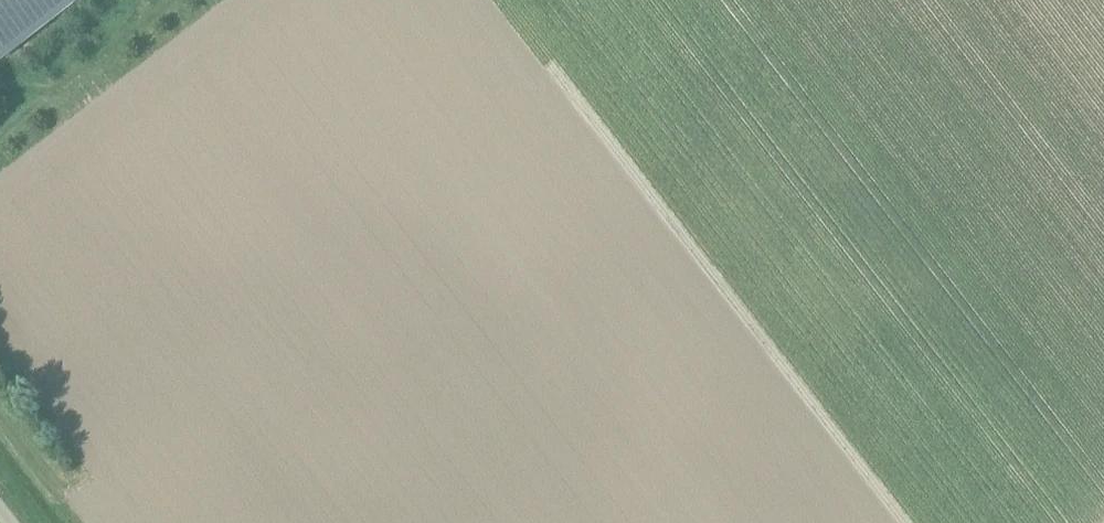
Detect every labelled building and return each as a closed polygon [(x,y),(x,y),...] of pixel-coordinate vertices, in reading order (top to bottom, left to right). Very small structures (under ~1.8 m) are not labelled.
[(79,0),(0,0),(0,61),(79,0)]
